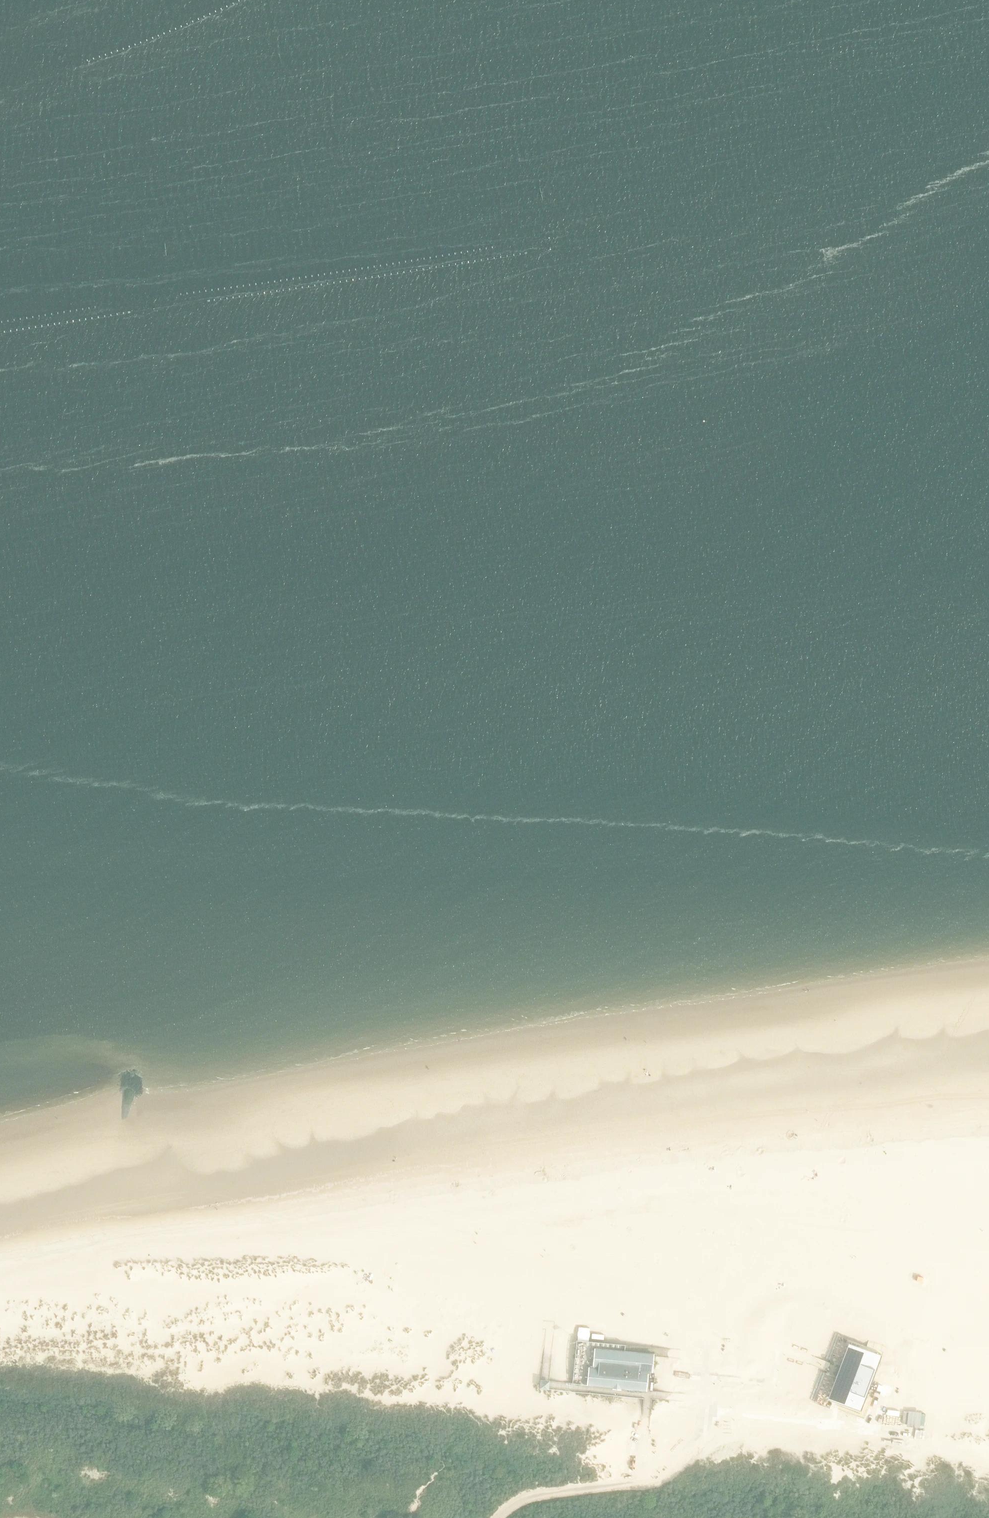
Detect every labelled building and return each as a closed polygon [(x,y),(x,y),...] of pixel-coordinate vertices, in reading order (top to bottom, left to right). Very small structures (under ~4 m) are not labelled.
[(650,1373),(652,1355),(595,1350),(594,1365),(590,1365),(588,1384),(644,1390),(646,1374),(650,1374),(650,1373)]
